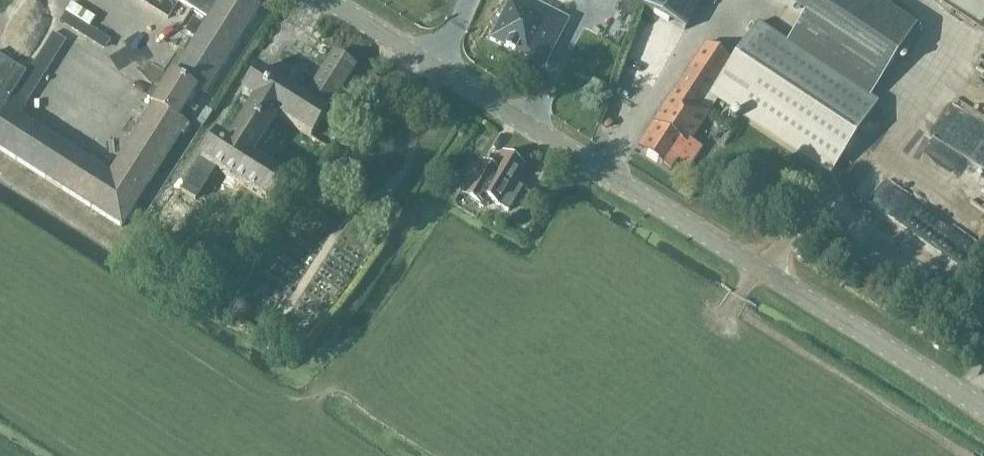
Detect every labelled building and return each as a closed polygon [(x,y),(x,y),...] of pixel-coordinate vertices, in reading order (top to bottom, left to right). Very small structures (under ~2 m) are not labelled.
[(121,228),(185,126),(186,125),(189,127),(195,119),(182,110),(193,92),(202,97),(259,8),(246,0),(220,0),(218,3),(212,0),(175,0),(207,20),(205,24),(194,18),(186,32),(196,38),(177,67),(172,74),(171,73),(168,77),(160,91),(153,87),(147,97),(153,101),(151,105),(153,107),(110,175),(19,118),(27,106),(12,96),(5,106),(4,105),(24,73),(0,57),(0,151),(121,228)] [(489,39),(528,59),(528,58),(544,66),(566,24),(550,15),(551,14),(525,0),(521,0),(518,6),(508,1),(489,39)] [(700,0),(639,0),(637,3),(684,29),(700,0)] [(811,5),(787,42),(870,98),(918,25),(879,0),(805,0),(811,5)] [(65,13),(59,22),(104,50),(110,41),(65,13)] [(658,126),(641,152),(671,172),(678,161),(690,169),(703,149),(688,139),(715,98),(830,175),(878,103),(870,98),(787,42),(758,22),(732,61),(704,43),(652,121),(658,126)] [(330,107),(354,68),(331,55),(307,93),(310,95),(305,103),(254,72),(240,95),(251,101),(277,118),(310,139),(326,114),(317,109),(322,102),(330,107)] [(251,159),(277,118),(251,101),(225,142),(214,135),(199,160),(200,162),(180,193),(193,201),(213,169),(269,203),(284,180),(251,159)] [(522,187),(514,183),(524,165),(504,153),(494,170),(480,161),(466,184),(456,179),(447,194),(457,199),(460,193),(484,207),(489,200),(500,206),(508,211),(522,187)] [(178,235),(183,227),(197,206),(180,195),(161,224),(178,235)] [(341,205),(324,195),(319,203),(335,213),(341,205)]
